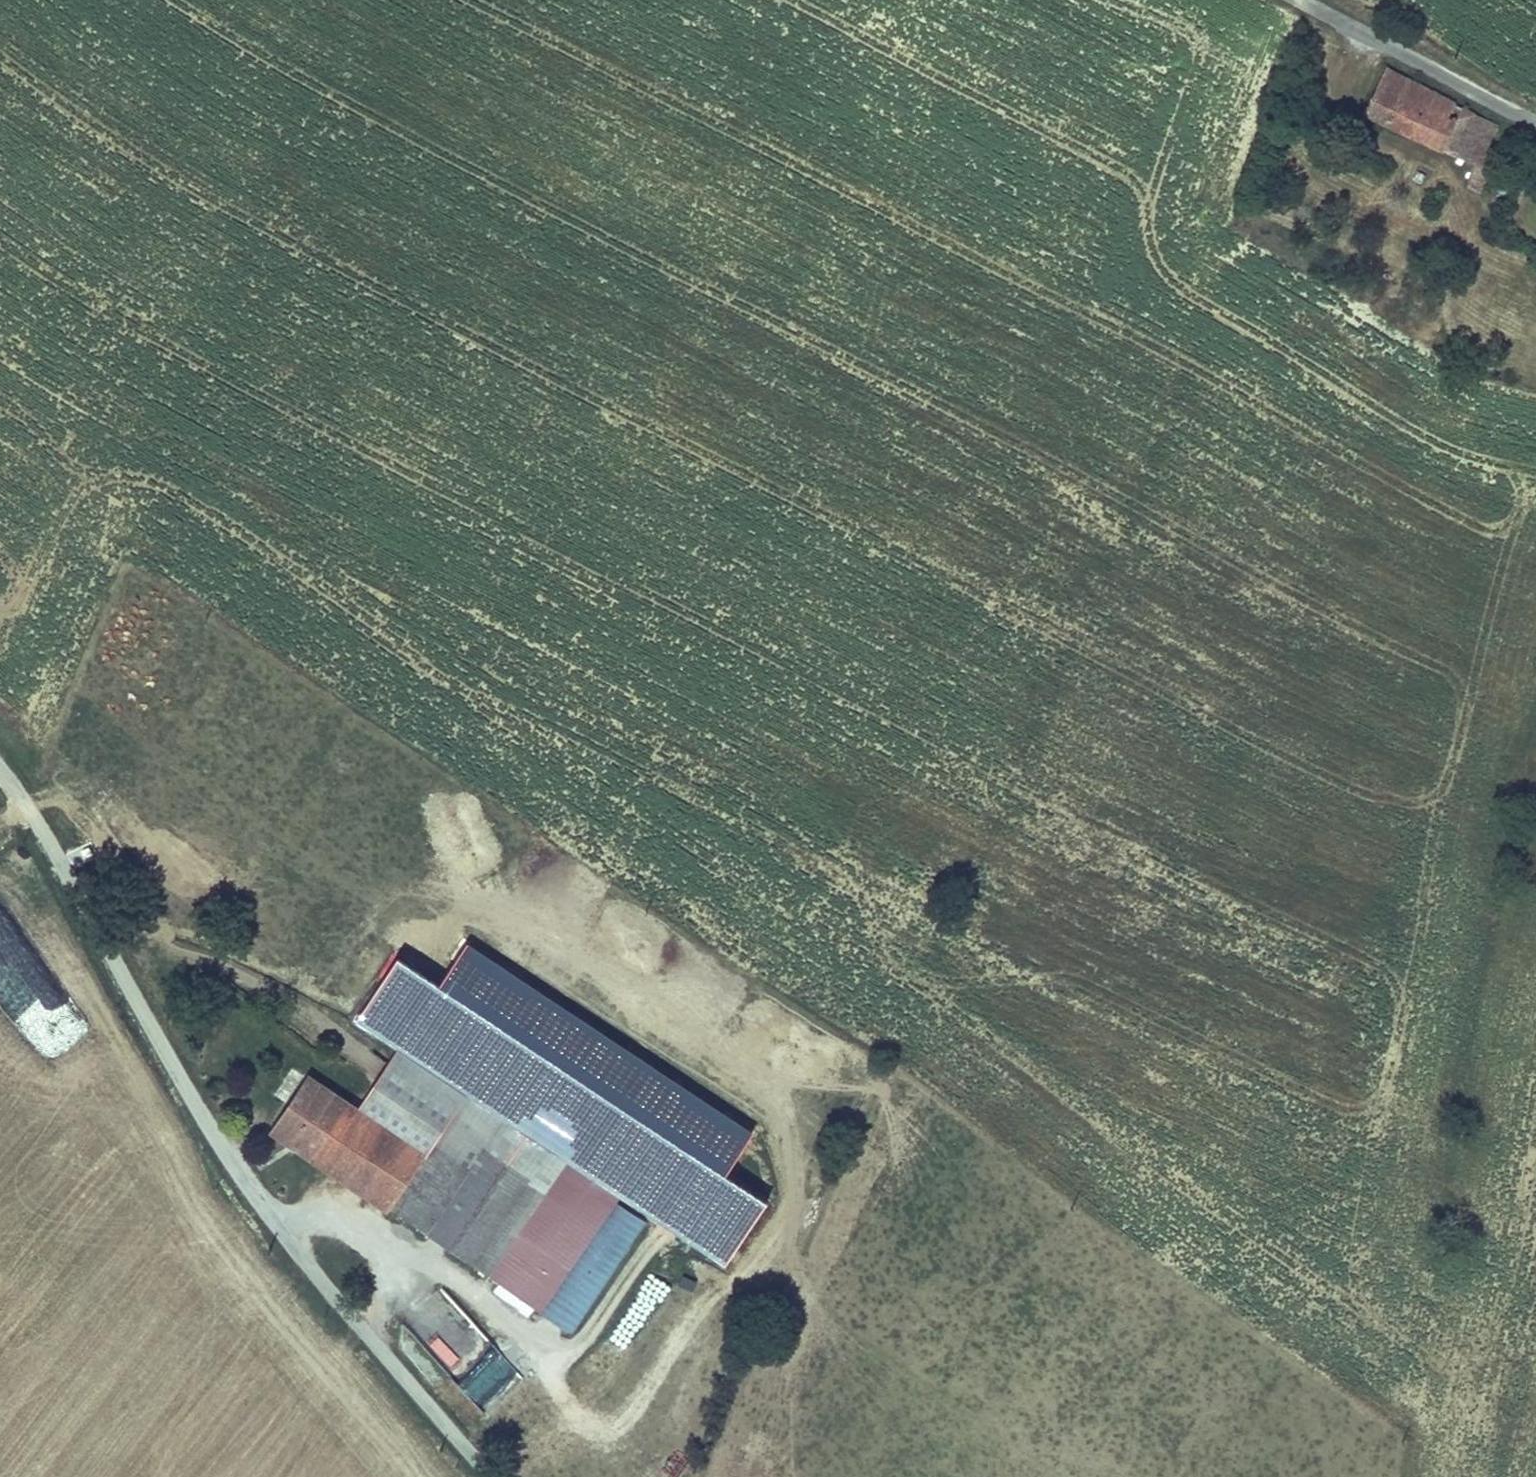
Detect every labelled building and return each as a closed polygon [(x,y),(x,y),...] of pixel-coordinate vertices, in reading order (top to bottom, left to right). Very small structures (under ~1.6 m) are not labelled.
[(1482,153),(1495,127),(1383,73),(1361,117),(1470,170),(1465,181),(1479,188),(1493,159),(1482,153)] [(428,1005),(398,1050),(451,1085),(481,1040),(428,1005)] [(398,1050),(358,1111),(428,1157),(468,1097),(451,1085),(398,1050)] [(358,1111),(307,1077),(268,1136),(388,1216),(390,1214),(428,1157),(358,1111)] [(594,1180),(468,1097),(428,1157),(390,1214),(572,1335),(647,1223),(609,1198),(606,1203),(587,1191),(594,1180)] [(442,1287),(407,1317),(445,1361),(468,1341),(459,1330),(471,1320),(442,1287)] [(493,1344),(455,1378),(486,1412),(524,1377),(493,1344)]
